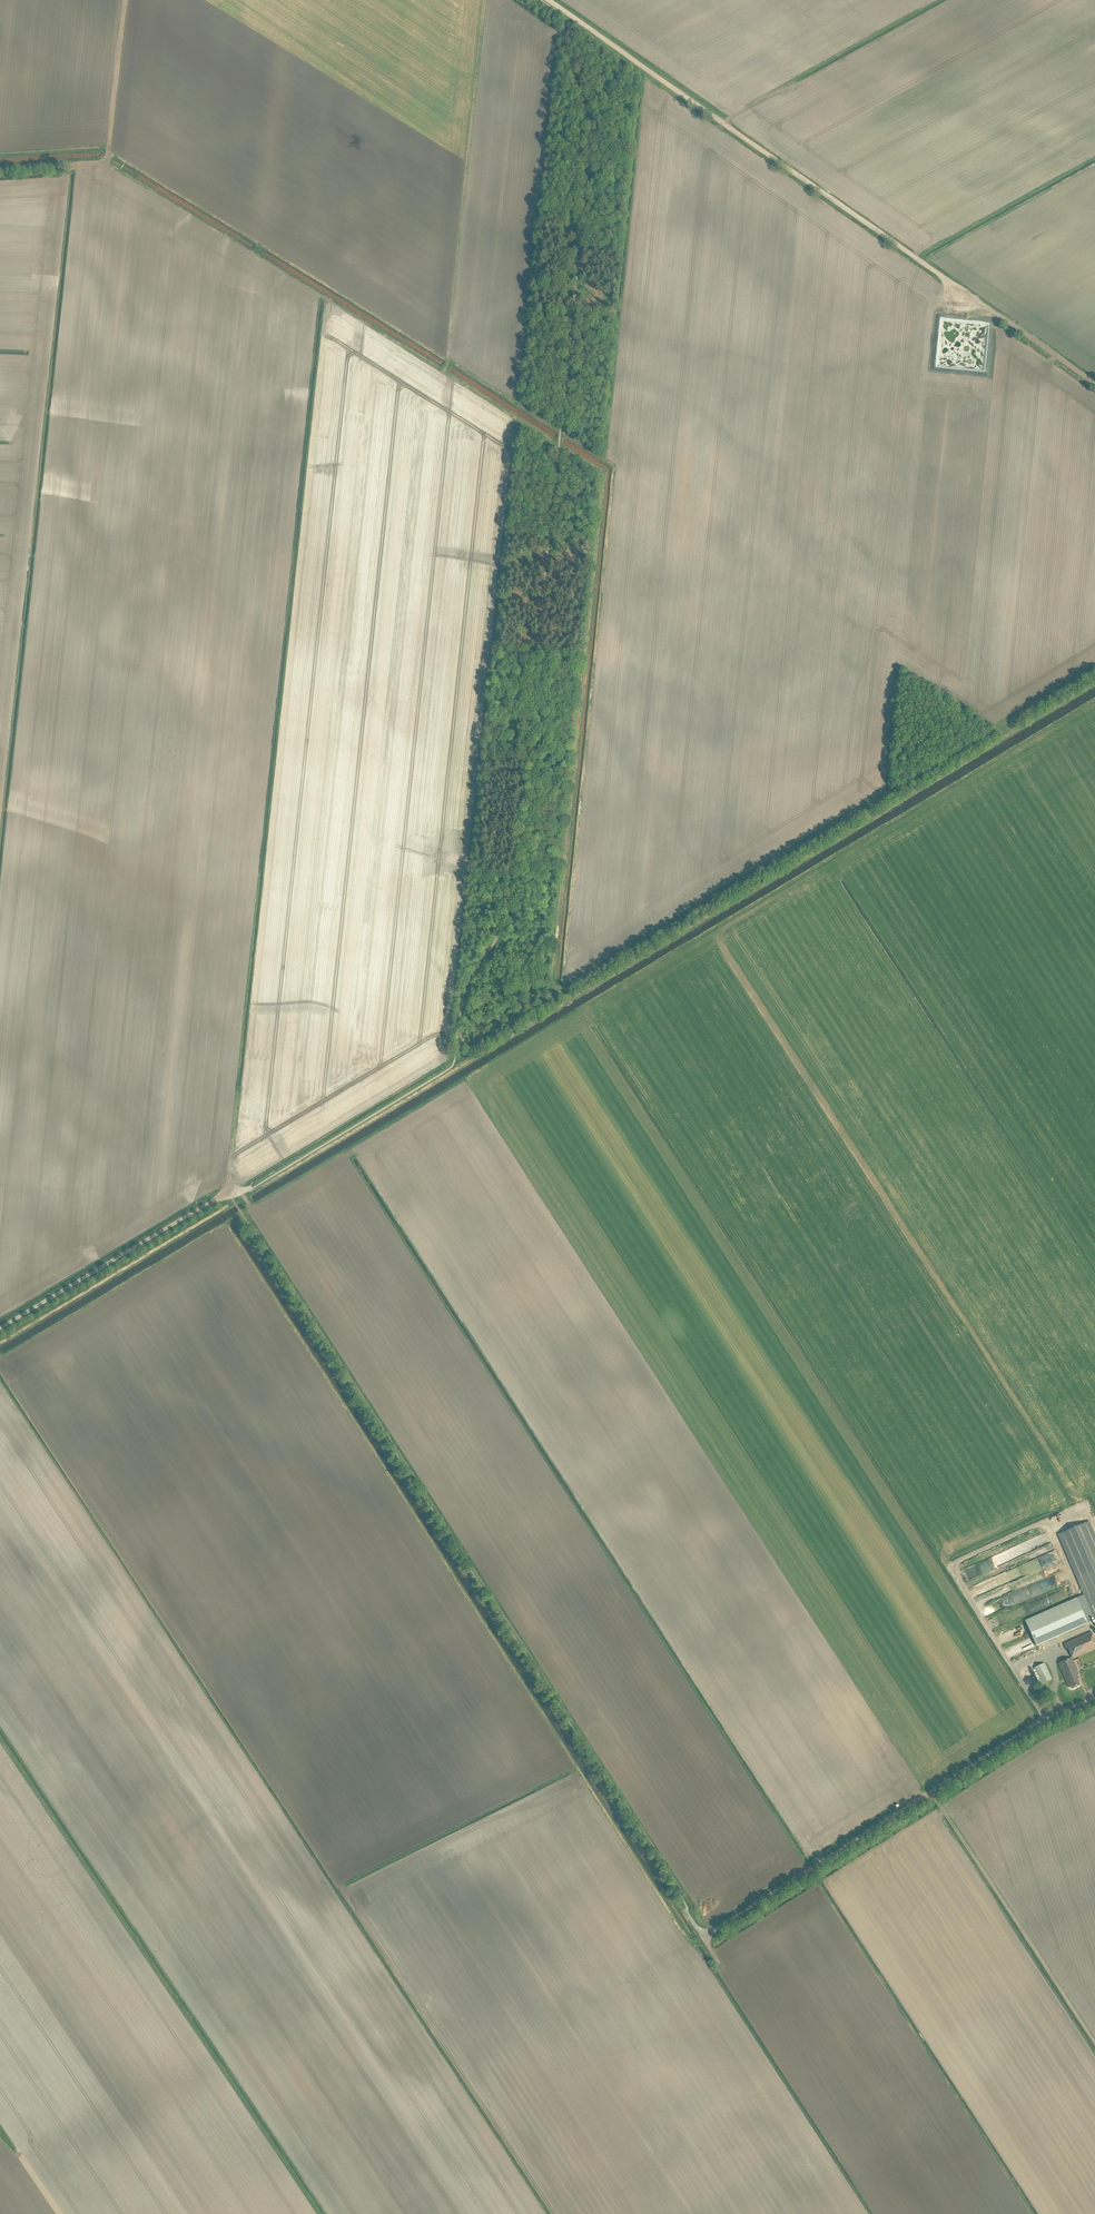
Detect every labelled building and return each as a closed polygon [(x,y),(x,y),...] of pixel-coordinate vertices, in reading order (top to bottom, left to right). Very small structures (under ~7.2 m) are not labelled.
[(1094,1620),(1094,1535),(1089,1522),(1058,1535),(1094,1620)] [(993,1558),(964,1569),(968,1579),(997,1568),(993,1558)] [(1077,1598),(1025,1621),(1036,1647),(1088,1624),(1077,1598)] [(1064,1644),(1069,1655),(1071,1654),(1073,1659),(1094,1649),(1094,1640),(1092,1632),(1064,1644)] [(1079,1679),(1078,1676),(1079,1675),(1071,1658),(1059,1664),(1069,1688),(1072,1687),(1073,1689),(1081,1685),(1078,1680),(1079,1679)] [(1045,1663),(1034,1668),(1042,1685),(1052,1680),(1045,1663)]
